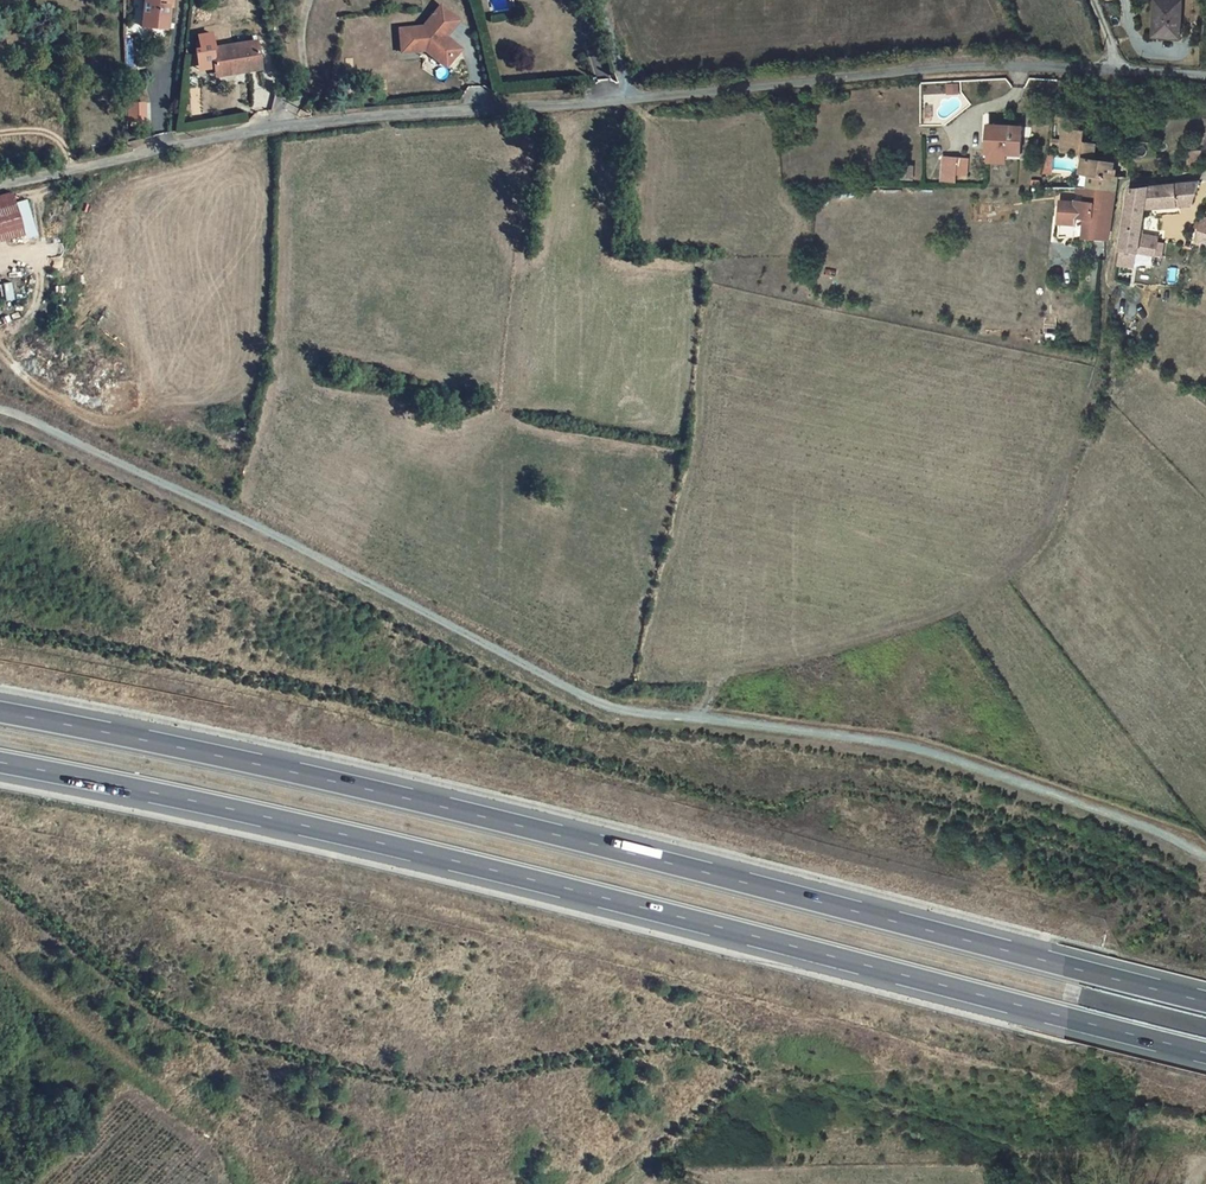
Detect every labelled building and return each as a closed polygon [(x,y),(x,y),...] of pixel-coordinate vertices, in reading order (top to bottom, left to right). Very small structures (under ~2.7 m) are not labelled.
[(140,16),(163,18),(164,0),(141,0),(140,16)] [(1154,35),(1180,38),(1184,0),(1157,0),(1154,35)] [(453,22),(435,7),(423,21),(400,24),(403,47),(426,45),(431,44),(446,56),(459,41),(446,31),(453,22)] [(256,35),(209,42),(213,65),(236,62),(237,68),(261,65),(256,35)] [(447,61),(461,43),(459,41),(446,56),(431,44),(426,45),(447,61)] [(236,62),(213,65),(214,71),(237,68),(236,62)] [(954,76),(944,77),(944,85),(954,85),(954,76)] [(1001,147),(1016,148),(1018,121),(985,118),(983,150),(1000,151),(1001,147)] [(1074,146),(1075,136),(1076,122),(1056,121),(1054,144),(1074,146)] [(1074,146),(1077,154),(1088,155),(1087,137),(1075,136),(1074,146)] [(1186,157),(1199,157),(1198,142),(1185,142),(1186,157)] [(953,150),(938,148),(935,174),(950,175),(951,168),(953,150)] [(963,151),(953,150),(951,168),(961,169),(963,151)] [(1108,171),(1108,157),(1088,155),(1077,154),(1076,172),(1084,172),(1083,186),(1114,186),(1116,172),(1108,171)] [(1128,182),(1122,231),(1120,240),(1160,246),(1161,234),(1154,233),(1155,228),(1138,225),(1142,200),(1173,197),(1172,190),(1190,188),(1195,175),(1195,173),(1128,182)] [(1083,186),(1071,186),(1072,190),(1080,190),(1080,196),(1058,196),(1057,233),(1081,230),(1091,231),(1108,231),(1114,186),(1083,186)] [(1190,188),(1172,190),(1173,197),(1188,195),(1190,188)] [(19,199),(7,203),(0,206),(0,237),(29,228),(19,199)] [(1204,209),(1201,216),(1200,215),(1200,214),(1199,214),(1198,213),(1197,213),(1196,213),(1195,214),(1194,214),(1194,215),(1194,216),(1193,216),(1194,217),(1194,219),(1195,219),(1195,220),(1196,220),(1197,220),(1194,229),(1205,234),(1205,231),(1205,210),(1204,209)]
